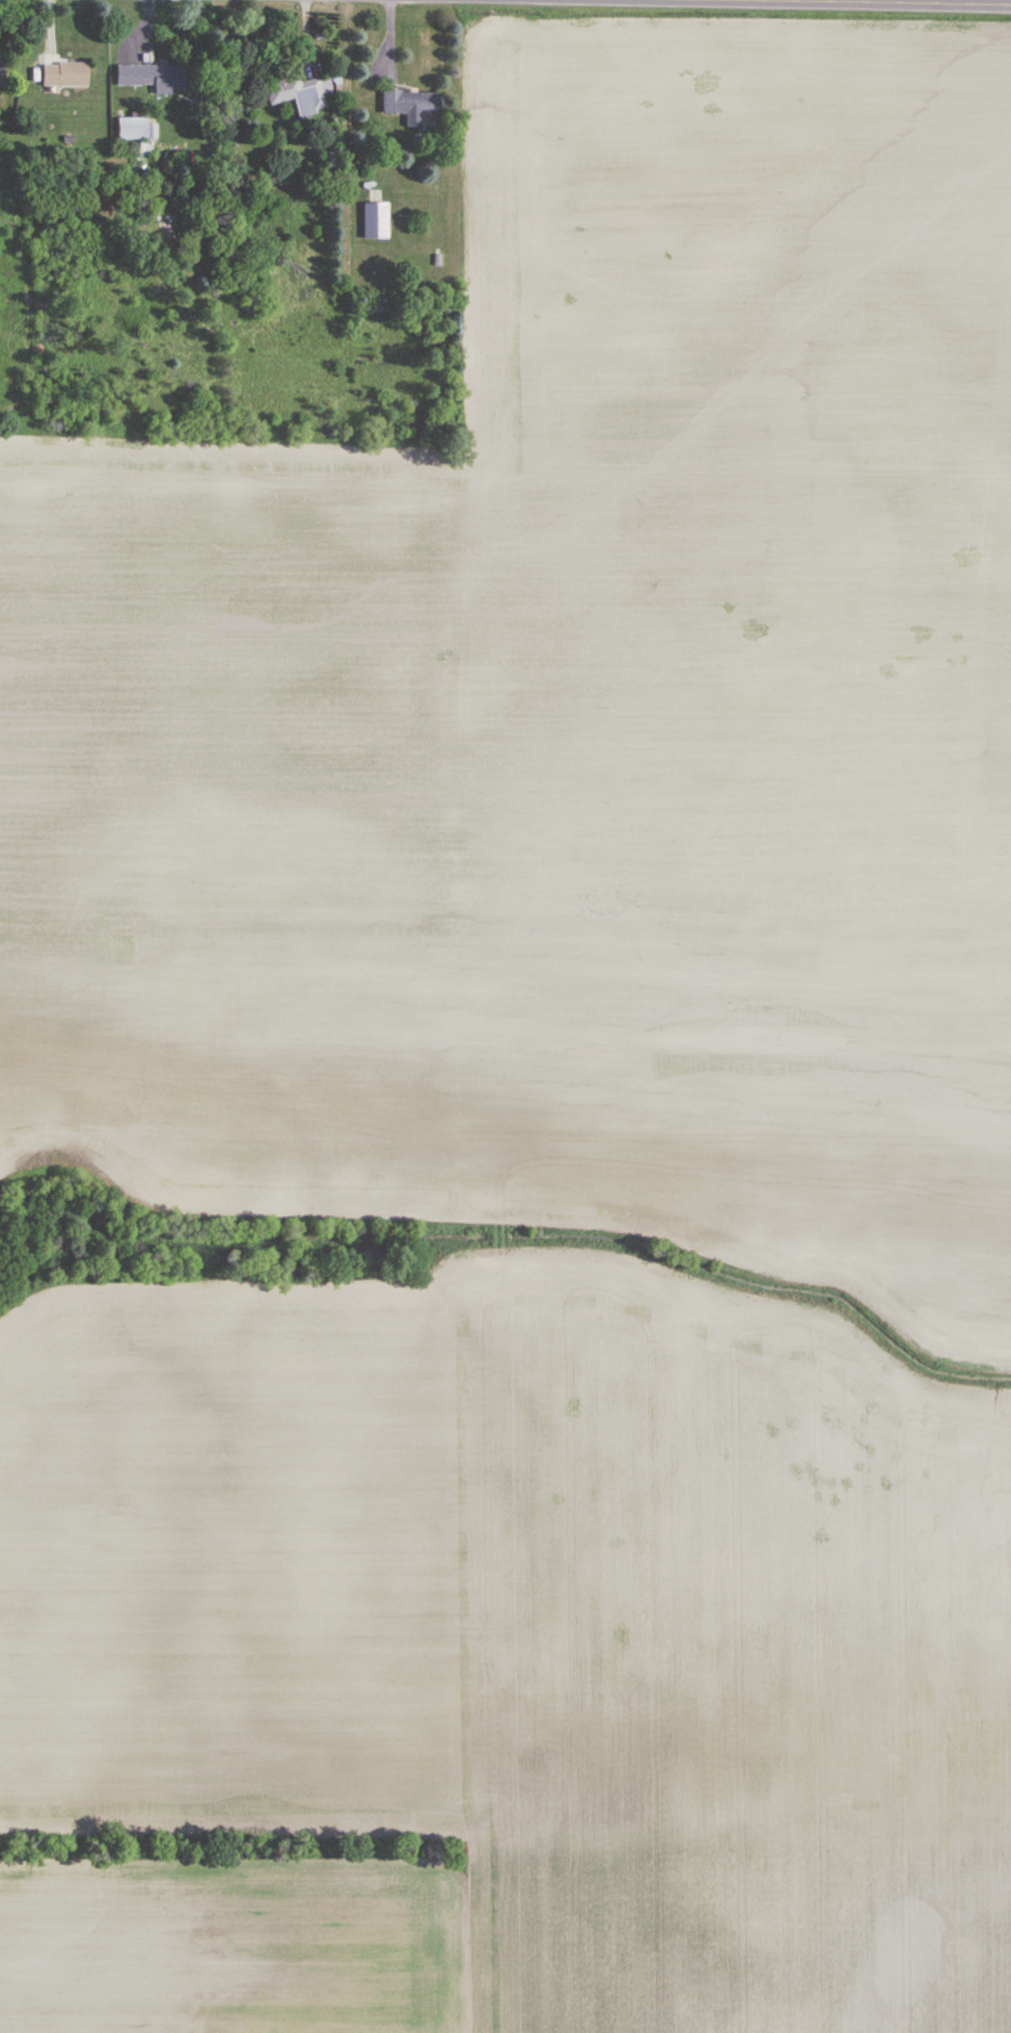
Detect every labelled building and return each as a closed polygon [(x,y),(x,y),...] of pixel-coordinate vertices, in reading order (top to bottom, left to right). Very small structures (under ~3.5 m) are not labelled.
[(43,87),(88,87),(88,64),(43,64),(43,87)] [(184,87),(184,66),(117,66),(117,87),(184,87)] [(299,120),(333,113),(326,77),(300,82),(298,74),(264,81),(269,106),(295,101),(299,120)] [(406,114),(406,129),(422,129),(422,114),(438,114),(437,93),(382,93),(382,114),(406,114)] [(147,118),(118,118),(118,141),(147,141),(147,118)] [(364,204),(364,239),(388,239),(388,204),(364,204)]
